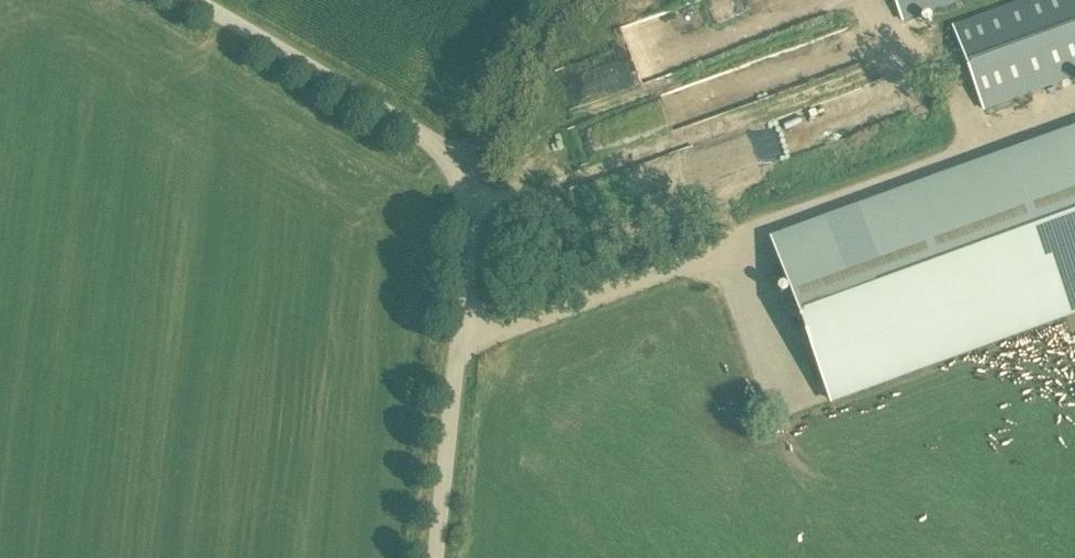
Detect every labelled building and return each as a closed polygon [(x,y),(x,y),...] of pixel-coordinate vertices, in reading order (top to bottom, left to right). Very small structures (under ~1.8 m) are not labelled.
[(963,0),(893,0),(902,23),(963,0)] [(951,26),(982,111),(1074,78),(1074,0),(1024,0),(951,26)] [(769,239),(830,405),(1074,316),(1074,128),(769,239)]
